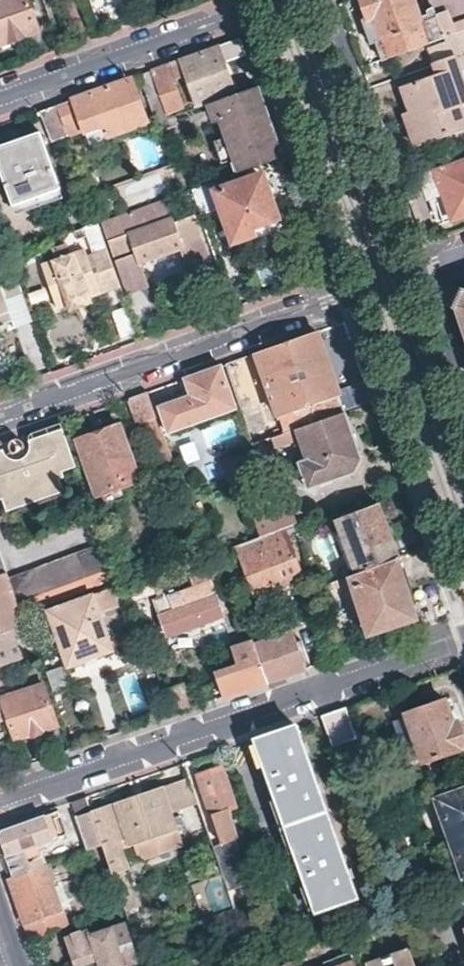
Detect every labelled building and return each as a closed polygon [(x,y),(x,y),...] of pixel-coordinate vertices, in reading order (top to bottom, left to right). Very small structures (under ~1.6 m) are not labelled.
[(27,0),(0,0),(0,47),(39,33),(27,0)] [(363,20),(368,18),(362,0),(356,0),(363,20)] [(377,61),(382,59),(452,35),(463,30),(463,0),(362,0),(368,18),(363,20),(357,22),(365,47),(372,45),(377,61)] [(452,35),(463,68),(463,30),(452,35)] [(190,58),(180,61),(186,77),(197,106),(234,93),(224,62),(245,55),(240,40),(190,58)] [(456,101),(463,98),(463,88),(453,57),(433,64),(437,76),(402,89),(420,140),(463,125),(456,101)] [(186,77),(180,61),(151,71),(166,113),(184,107),(174,81),(180,79),(186,77)] [(139,76),(158,127),(170,123),(168,119),(166,113),(151,71),(139,76)] [(56,105),(68,139),(86,132),(90,144),(146,123),(131,78),(93,92),(56,105)] [(258,87),(202,106),(208,121),(213,119),(220,140),(210,144),(218,166),(231,162),(235,175),(283,158),(269,118),(258,87)] [(53,144),(68,139),(56,105),(40,110),(53,144)] [(40,132),(0,145),(0,167),(14,205),(60,188),(40,132)] [(436,170),(420,175),(428,196),(443,191),(453,218),(463,214),(463,160),(436,170)] [(222,179),(214,182),(235,241),(279,225),(262,177),(226,189),(222,179)] [(116,206),(113,196),(102,200),(106,210),(116,206)] [(167,200),(103,224),(129,294),(150,287),(142,263),(182,249),(190,271),(213,262),(196,216),(176,223),(167,200)] [(68,308),(71,318),(97,308),(94,299),(122,289),(108,251),(90,258),(87,251),(42,267),(59,312),(68,308)] [(16,268),(0,274),(0,325),(14,319),(8,300),(25,294),(16,268)] [(454,308),(463,337),(463,289),(454,308)] [(14,319),(0,325),(0,334),(17,328),(14,319)] [(257,352),(285,433),(346,412),(346,410),(338,389),(318,331),(282,344),(257,352)] [(237,408),(223,364),(190,376),(185,378),(191,394),(159,405),(169,432),(237,408)] [(365,379),(338,389),(346,410),(372,401),(365,379)] [(176,489),(184,486),(148,391),(130,397),(139,424),(146,422),(166,479),(171,477),(176,489)] [(362,458),(346,412),(285,433),(273,437),(277,449),(302,440),(309,460),(300,464),(309,488),(355,472),(362,458)] [(76,465),(61,422),(23,435),(28,450),(18,461),(3,459),(0,452),(0,501),(0,500),(5,513),(55,495),(50,482),(57,479),(55,472),(76,465)] [(139,480),(120,425),(78,440),(100,505),(118,500),(114,489),(139,480)] [(7,440),(6,441),(5,445),(6,449),(9,451),(13,451),(14,451),(16,448),(17,444),(15,441),(12,439),(11,439),(9,439),(7,440)] [(240,478),(233,458),(222,462),(228,482),(240,478)] [(352,573),(400,555),(381,504),(334,521),(352,573)] [(260,536),(293,524),(295,523),(288,505),(253,518),(260,536)] [(286,535),(296,531),(293,524),(260,536),(237,545),(256,594),(302,578),(286,535)] [(18,604),(31,599),(48,593),(88,578),(99,573),(111,569),(102,543),(8,576),(18,604)] [(409,582),(400,555),(352,573),(321,585),(324,592),(335,588),(335,587),(350,581),(370,636),(421,618),(410,586),(409,582)] [(212,560),(187,569),(194,586),(154,601),(166,636),(223,615),(208,572),(227,565),(224,556),(212,560)] [(103,584),(114,579),(111,569),(99,573),(103,584)] [(26,625),(22,616),(18,604),(8,576),(7,572),(0,574),(0,619),(5,633),(26,625)] [(88,578),(48,593),(51,602),(91,588),(88,578)] [(115,606),(109,589),(47,613),(61,653),(67,669),(113,652),(107,636),(99,613),(115,606)] [(18,604),(22,616),(35,610),(31,599),(18,604)] [(36,655),(26,625),(5,633),(6,638),(0,640),(0,668),(9,664),(36,655)] [(260,625),(249,629),(253,639),(265,635),(260,625)] [(265,635),(253,639),(254,642),(268,681),(306,669),(295,639),(290,627),(265,635)] [(268,681),(254,642),(233,650),(240,671),(225,677),(231,694),(268,681)] [(9,664),(0,668),(0,685),(14,680),(9,664)] [(59,726),(44,686),(1,699),(16,739),(59,726)] [(459,721),(455,723),(446,698),(407,712),(423,761),(463,747),(463,735),(459,721)] [(355,738),(345,708),(321,716),(332,747),(355,738)] [(357,897),(296,725),(272,733),(255,739),(317,912),(357,897)] [(236,808),(221,766),(198,774),(215,825),(211,828),(213,834),(217,833),(226,858),(242,853),(227,811),(236,808)] [(198,804),(189,777),(162,786),(172,813),(198,804)] [(162,786),(91,812),(102,844),(113,873),(115,878),(124,905),(126,911),(141,906),(121,850),(177,829),(172,813),(162,786)] [(463,832),(463,788),(436,798),(449,837),(463,832)] [(91,812),(86,797),(71,802),(88,849),(102,844),(91,812)] [(53,814),(38,819),(1,832),(0,834),(0,840),(5,855),(13,877),(43,866),(45,865),(38,845),(61,837),(53,814)] [(449,837),(463,877),(463,832),(449,837)] [(68,926),(45,865),(43,866),(13,877),(8,879),(19,909),(30,940),(68,926)] [(223,877),(195,880),(199,908),(226,905),(223,877)] [(111,910),(124,905),(115,878),(104,882),(106,890),(102,891),(104,897),(107,896),(111,910)] [(141,942),(135,944),(127,923),(90,934),(89,930),(65,937),(75,965),(85,965),(97,962),(99,965),(126,965),(147,958),(141,942)] [(409,948),(366,963),(367,965),(415,965),(409,948)]
